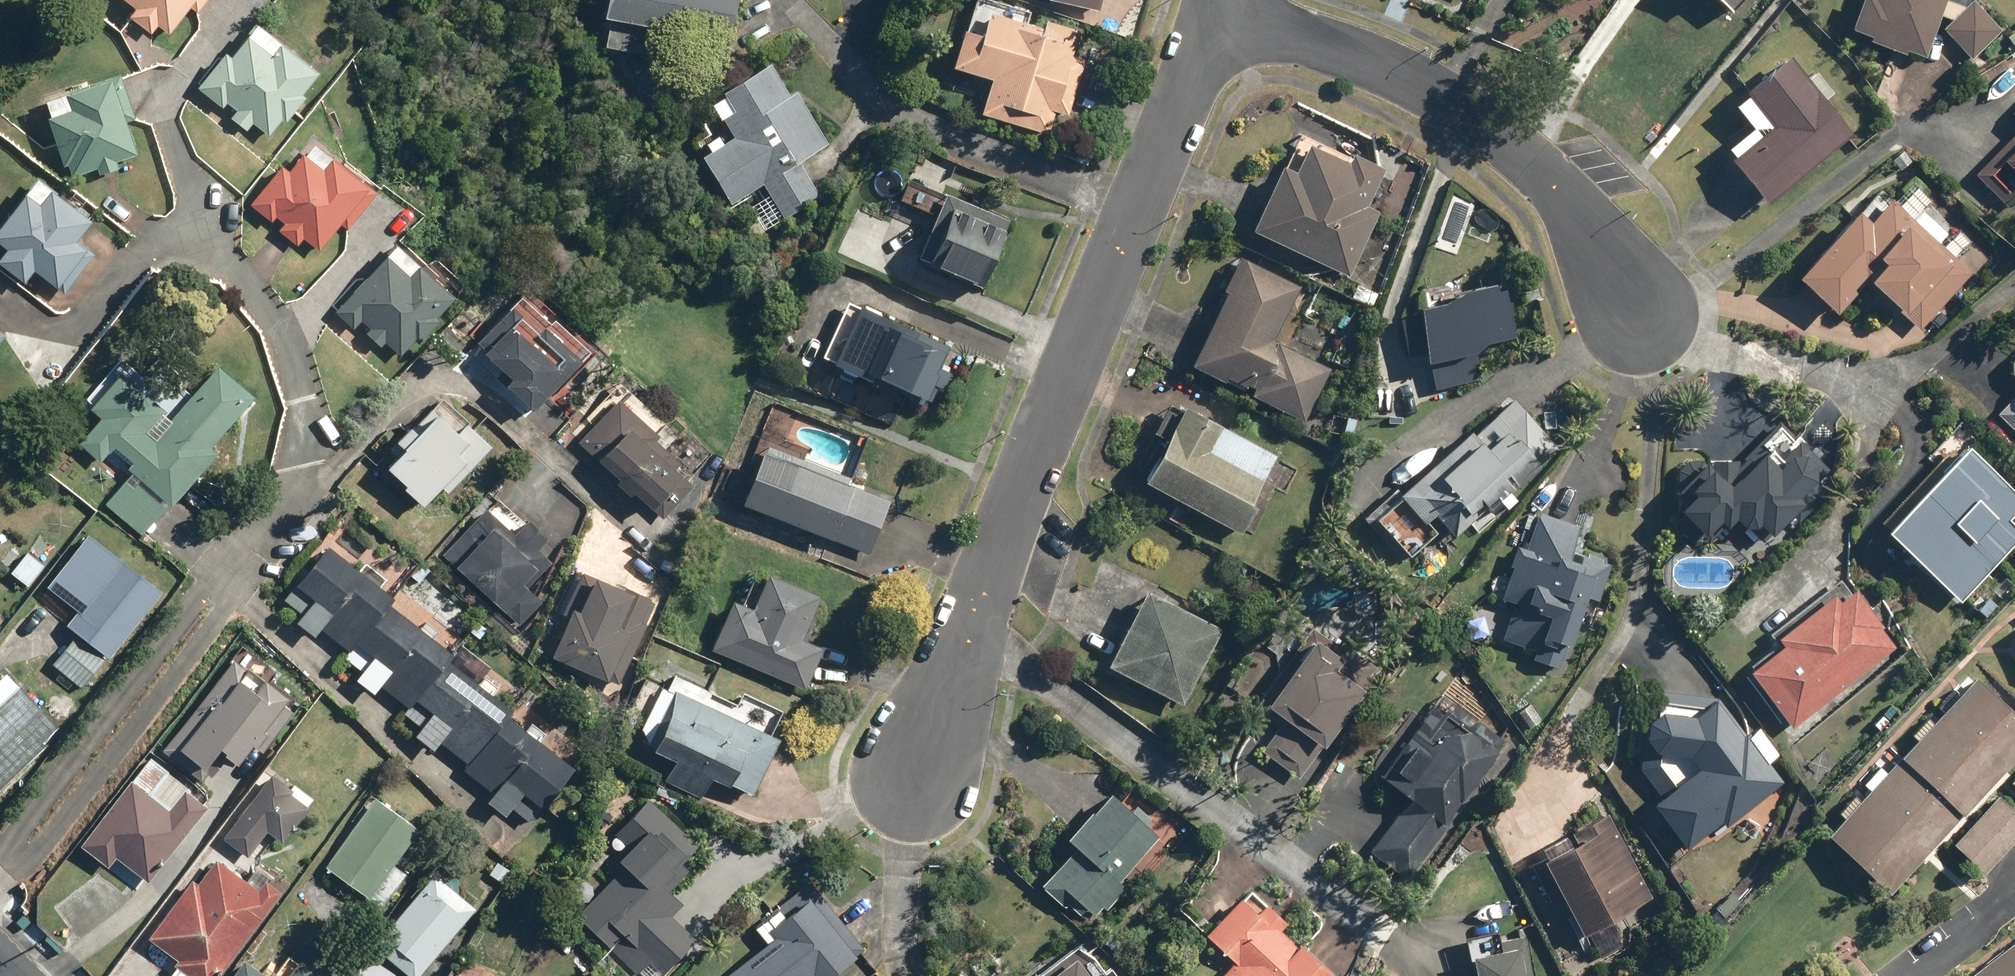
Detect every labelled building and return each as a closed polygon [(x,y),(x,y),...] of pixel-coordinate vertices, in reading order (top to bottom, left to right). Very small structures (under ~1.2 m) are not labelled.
[(209,0),(120,0),(132,10),(126,18),(149,35),(155,27),(167,36),(190,5),(199,12),(209,0)] [(600,20),(609,22),(603,50),(644,57),(649,29),(729,43),(737,0),(603,0),(600,20)] [(1045,1),(1096,10),(1098,0),(1045,0),(1045,1)] [(1733,10),(1743,0),(1722,0),(1733,10)] [(1975,0),(1971,0),(1963,7),(1945,0),(1946,0),(1856,0),(1846,29),(1865,36),(1863,41),(1901,54),(1903,49),(1923,57),(1938,15),(1949,21),(1940,31),(1970,62),(2004,30),(1975,0)] [(962,30),(949,68),(988,81),(976,115),(1046,138),(1057,103),(1066,106),(1090,34),(1043,18),(1039,28),(986,11),(978,36),(962,30)] [(223,53),(195,88),(232,116),(229,119),(246,132),(251,124),(268,137),(280,121),(284,124),(303,99),(300,96),(317,74),(253,25),(228,57),(223,53)] [(2004,37),(2014,49),(2014,27),(2004,37)] [(1822,104),(1832,95),(1813,72),(1803,80),(1784,57),(1739,93),(1744,98),(1731,109),(1749,131),(1725,149),(1731,155),(1726,159),(1764,207),(1850,138),(1822,104)] [(788,96),(768,63),(708,100),(732,138),(699,158),(728,206),(761,186),(782,220),(819,197),(798,163),(828,145),(795,92),(788,96)] [(120,74),(40,101),(67,179),(96,169),(98,175),(119,168),(117,162),(137,155),(126,124),(136,121),(120,74)] [(1975,176),(2010,210),(2014,205),(2014,134),(1975,176)] [(281,165),(249,207),(278,228),(276,231),(296,246),(302,239),(318,252),(339,225),(345,230),(373,193),(309,144),(288,171),(281,165)] [(1344,162),(1303,146),(1294,169),(1278,162),(1249,233),(1351,275),(1377,210),(1366,206),(1382,167),(1348,153),(1344,162)] [(941,192),(906,179),(893,212),(928,225),(941,192)] [(0,254),(0,269),(21,285),(31,272),(63,296),(94,256),(75,241),(90,222),(35,180),(0,226),(0,245),(4,249),(0,254)] [(1010,222),(944,194),(917,259),(983,287),(1010,222)] [(1918,328),(1968,273),(1886,199),(1878,208),(1870,201),(1857,216),(1852,211),(1791,278),(1833,315),(1864,280),(1918,328)] [(394,244),(334,313),(353,329),(360,321),(369,330),(364,335),(379,348),(384,342),(401,357),(414,342),(417,344),(437,321),(434,319),(454,296),(394,244)] [(1272,342),(1300,286),(1236,255),(1219,290),(1225,293),(1190,364),(1303,419),(1327,369),(1272,342)] [(1429,362),(1433,381),(1477,372),(1472,349),(1511,341),(1500,289),(1413,307),(1424,363),(1429,362)] [(532,413),(588,352),(522,292),(471,347),(507,380),(502,386),(532,413)] [(948,347),(845,302),(819,361),(921,406),(948,347)] [(106,505),(146,538),(219,452),(211,445),(251,396),(213,365),(171,416),(119,374),(88,410),(99,419),(77,445),(100,464),(109,453),(133,473),(106,505)] [(1406,557),(1440,527),(1449,538),(1466,523),(1476,534),(1527,489),(1517,477),(1554,444),(1511,395),(1373,519),(1406,557)] [(1996,415),(2014,433),(2014,395),(1996,415)] [(446,494),(489,447),(467,427),(470,423),(442,397),(410,431),(406,427),(386,449),(393,456),(382,467),(403,486),(399,490),(420,508),(439,488),(446,494)] [(617,400),(576,444),(661,522),(693,487),(674,469),(679,463),(655,441),(658,438),(617,400)] [(1275,455),(1180,405),(1139,484),(1234,533),(1275,455)] [(1934,465),(1878,525),(1884,530),(1881,533),(1957,603),(2014,541),(2014,532),(2006,523),(2014,513),(2014,492),(1976,456),(1988,442),(1964,419),(1927,458),(1934,465)] [(1736,460),(1675,456),(1670,543),(1757,548),(1830,477),(1777,421),(1736,460)] [(761,444),(737,506),(867,556),(888,500),(846,484),(848,478),(761,444)] [(484,511),(442,556),(518,627),(542,602),(527,588),(551,563),(535,548),(544,538),(525,520),(510,536),(484,511)] [(1585,527),(1538,512),(1526,549),(1514,545),(1496,599),(1511,604),(1498,642),(1534,654),(1529,667),(1556,676),(1564,651),(1569,652),(1585,603),(1596,607),(1612,560),(1578,548),(1585,527)] [(391,598),(324,546),(281,601),(299,616),(294,623),(313,637),(318,631),(345,651),(340,658),(360,673),(354,681),(373,696),(379,688),(406,710),(401,716),(418,729),(413,737),(431,751),(438,743),(467,766),(461,774),(490,796),(485,803),(504,818),(511,809),(531,824),(572,771),(504,719),(510,711),(446,662),(451,655),(386,605),(391,598)] [(83,693),(153,600),(133,585),(139,577),(115,559),(99,580),(71,560),(39,602),(66,622),(63,626),(75,636),(51,669),(83,693)] [(544,656),(618,686),(653,600),(579,570),(544,656)] [(730,600),(708,651),(803,691),(822,649),(800,639),(818,596),(765,573),(750,609),(730,600)] [(1745,673),(1789,730),(1897,646),(1853,589),(1837,601),(1831,594),(1773,639),(1779,647),(1745,673)] [(1205,642),(1213,626),(1142,590),(1104,665),(1175,701),(1195,662),(1200,664),(1210,645),(1205,642)] [(1374,671),(1315,630),(1263,706),(1321,746),(1374,671)] [(231,660),(159,753),(202,787),(224,759),(233,767),(249,747),(259,755),(295,709),(231,660)] [(60,731),(4,674),(0,678),(0,788),(60,731)] [(710,692),(671,674),(663,691),(669,694),(644,750),(672,763),(663,782),(700,799),(710,778),(751,797),(778,738),(704,704),(710,692)] [(1887,896),(2014,760),(2014,715),(1974,677),(1824,836),(1887,896)] [(1715,706),(1715,698),(1658,694),(1657,714),(1630,736),(1672,785),(1646,807),(1685,853),(1719,824),(1723,829),(1781,780),(1769,766),(1781,756),(1757,727),(1743,739),(1715,706)] [(1403,784),(1396,793),(1409,803),(1371,847),(1400,873),(1506,749),(1444,696),(1383,767),(1403,784)] [(147,757),(78,847),(107,869),(115,860),(147,885),(209,804),(147,757)] [(269,775),(222,839),(247,858),(265,833),(281,846),(311,806),(269,775)] [(1074,849),(1037,886),(1060,889),(1094,921),(1127,885),(1119,878),(1157,836),(1147,826),(1153,821),(1134,803),(1125,813),(1105,795),(1064,839),(1074,849)] [(373,797),(323,868),(368,900),(375,890),(387,899),(404,874),(392,865),(418,829),(373,797)] [(1952,846),(1982,874),(2014,839),(2014,813),(1997,797),(1952,846)] [(646,800),(614,835),(625,844),(607,864),(617,873),(574,920),(636,975),(637,975),(648,964),(662,975),(695,940),(670,918),(683,903),(663,885),(698,847),(646,800)] [(1607,809),(1586,820),(1592,834),(1566,847),(1603,922),(1652,898),(1607,809)] [(166,975),(220,975),(280,895),(262,881),(255,891),(214,861),(197,884),(191,880),(146,941),(174,962),(165,975),(166,975)] [(404,975),(419,975),(474,908),(432,874),(370,948),(404,975)] [(809,882),(751,928),(765,946),(727,975),(832,975),(864,951),(809,882)] [(1329,973),(1282,929),(1286,925),(1252,893),(1248,897),(1240,890),(1198,934),(1232,966),(1223,975),(1327,975),(1329,973)] [(1523,932),(1494,938),(1497,952),(1467,957),(1470,975),(1531,975),(1523,932)] [(1976,975),(2014,975),(2014,946),(1976,975)] [(1024,975),(1100,975),(1104,972),(1087,952),(1078,959),(1069,948),(1037,975),(1032,969),(1024,975)] [(287,956),(272,975),(314,975),(287,956)] [(231,975),(261,975),(241,962),(231,975)]
